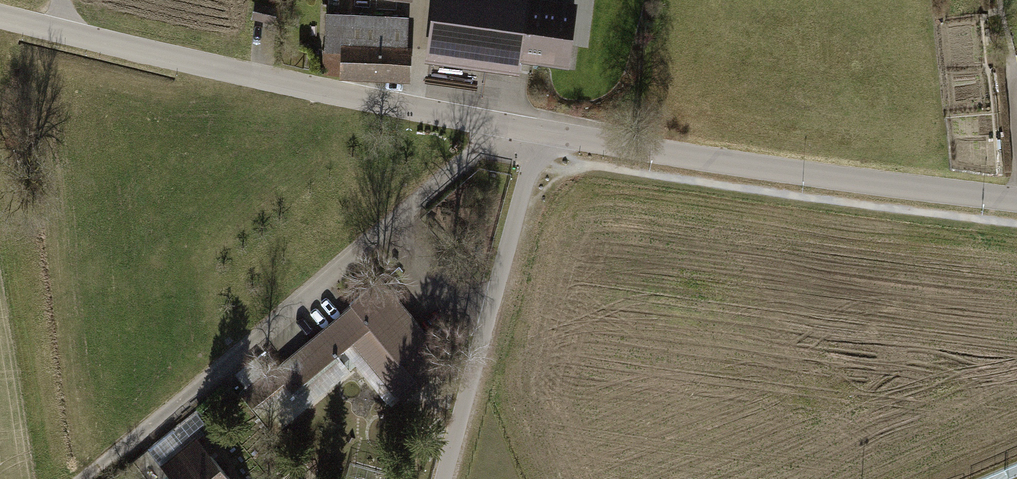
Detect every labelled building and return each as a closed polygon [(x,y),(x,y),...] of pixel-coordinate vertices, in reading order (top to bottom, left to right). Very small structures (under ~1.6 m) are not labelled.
[(260,0),(252,0),(248,19),(276,25),(281,4),(260,0)] [(581,0),(434,0),(427,56),(572,74),(581,0)] [(409,15),(324,12),(321,75),(406,79),(409,15)] [(393,411),(450,366),(382,280),(239,394),(272,434),(357,366),(393,411)] [(146,447),(172,478),(237,478),(187,415),(146,447)]
